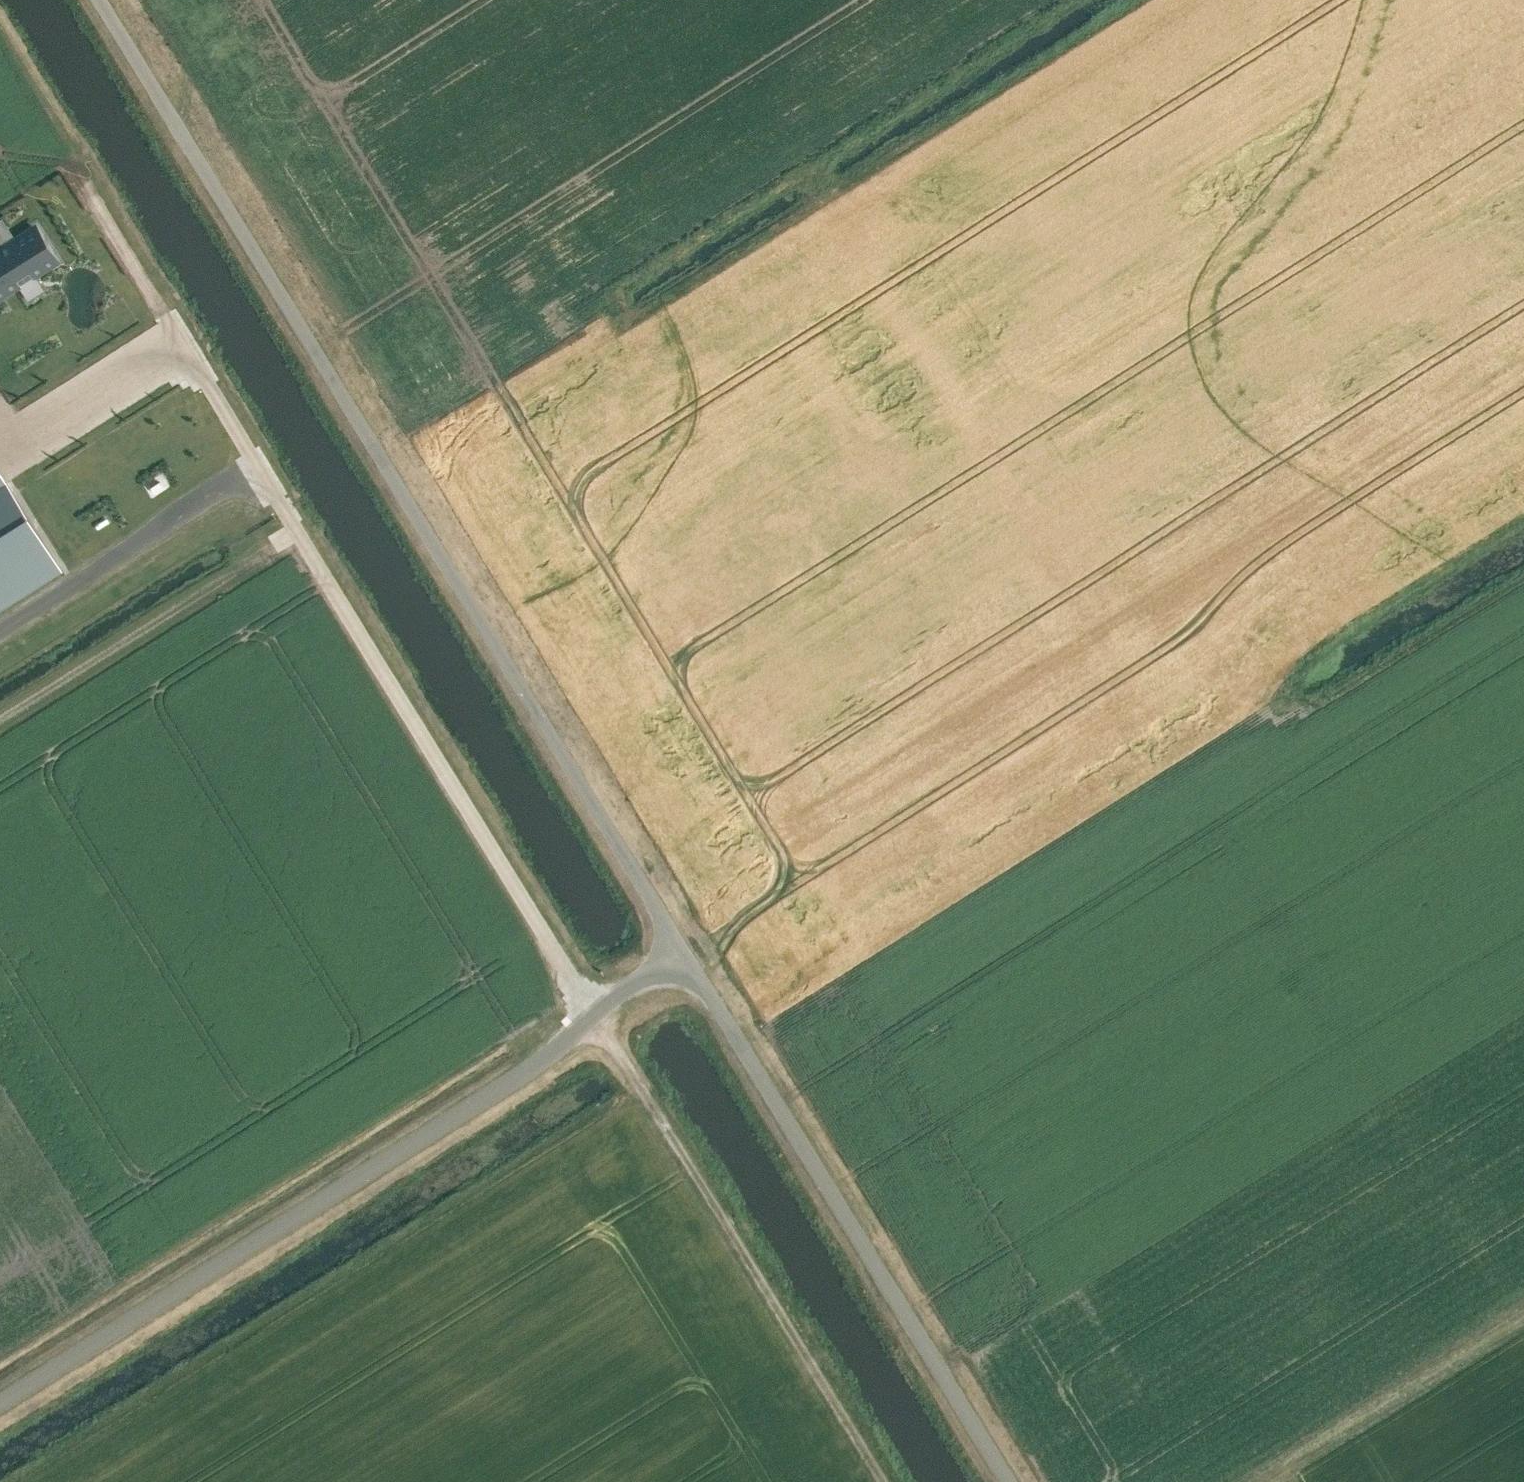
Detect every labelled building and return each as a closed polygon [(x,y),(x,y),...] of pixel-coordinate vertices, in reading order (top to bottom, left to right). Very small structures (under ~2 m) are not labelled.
[(0,232),(0,280),(49,249),(28,215),(0,232)] [(7,482),(0,486),(0,605),(60,567),(7,482)]
